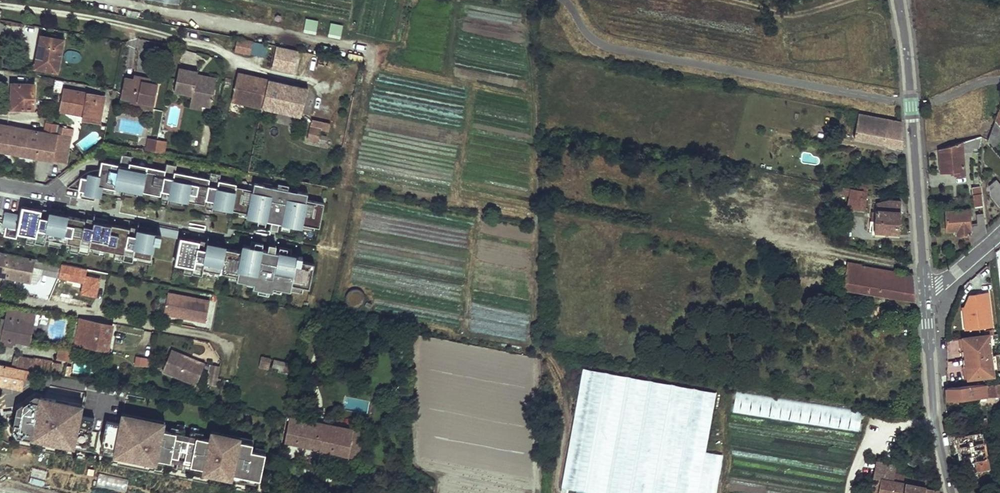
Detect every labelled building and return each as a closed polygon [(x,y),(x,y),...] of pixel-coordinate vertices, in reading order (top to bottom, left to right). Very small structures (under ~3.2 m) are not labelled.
[(62,38),(40,34),(35,67),(57,70),(62,38)] [(235,52),(262,57),(265,43),(253,41),(252,43),(247,42),(247,40),(239,38),(236,44),(234,44),(234,47),(236,48),(235,52)] [(293,71),(298,50),(275,45),(271,67),(293,71)] [(330,56),(319,54),(318,63),(329,65),(330,56)] [(211,109),(216,80),(202,78),(202,80),(196,79),(197,77),(198,74),(179,70),(174,94),(192,97),(191,105),(202,107),(211,109)] [(261,107),(266,80),(238,74),(232,101),(261,107)] [(125,79),(121,98),(131,101),(143,103),(142,108),(152,110),(157,86),(149,84),(143,83),(144,79),(133,76),(133,81),(125,79)] [(266,80),(261,107),(302,116),(308,89),(266,80)] [(34,84),(12,84),(12,109),(34,109),(34,84)] [(84,111),(83,115),(82,119),(99,122),(104,96),(64,89),(60,111),(79,114),(80,111),(84,111)] [(859,114),(854,139),(903,148),(901,123),(859,114)] [(985,134),(991,141),(999,132),(999,126),(992,117),(988,125),(985,134)] [(56,134),(58,125),(47,123),(46,132),(56,134)] [(0,124),(0,151),(37,158),(42,131),(0,124)] [(63,163),(68,139),(70,140),(73,127),(58,125),(56,134),(51,160),(63,163)] [(321,130),(311,127),(309,140),(325,143),(327,136),(320,134),(321,130)] [(37,158),(51,160),(56,134),(46,132),(42,131),(37,158)] [(978,132),(968,136),(969,145),(977,144),(977,137),(978,132)] [(968,136),(937,147),(939,171),(952,170),(952,174),(963,173),(961,151),(969,149),(969,145),(968,136)] [(157,140),(149,138),(147,150),(155,152),(157,140)] [(166,142),(157,140),(155,152),(163,154),(166,142)] [(82,178),(79,191),(86,192),(85,199),(96,201),(96,196),(98,191),(102,192),(103,187),(115,190),(116,190),(117,187),(118,182),(119,182),(120,177),(119,177),(120,174),(124,175),(125,174),(128,175),(127,180),(126,180),(125,184),(126,184),(125,189),(135,191),(143,192),(151,193),(160,195),(161,195),(162,190),(164,190),(165,186),(163,185),(164,182),(169,183),(169,182),(173,183),(172,188),(171,187),(170,192),(171,192),(170,198),(184,200),(189,201),(189,200),(196,202),(205,203),(206,204),(207,199),(208,199),(209,194),(208,194),(208,190),(214,191),(214,190),(217,191),(217,196),(216,196),(215,200),(214,206),(227,209),(234,209),(238,186),(238,183),(221,180),(222,173),(212,171),(211,178),(176,172),(177,165),(168,163),(166,170),(131,163),(132,157),(123,155),(121,165),(103,162),(101,170),(100,176),(99,181),(89,179),(82,178)] [(118,182),(117,187),(121,188),(125,189),(126,184),(125,184),(126,180),(127,180),(128,175),(125,174),(124,175),(120,174),(119,177),(120,177),(119,182),(118,182)] [(992,198),(999,207),(999,185),(997,181),(989,187),(992,198)] [(169,202),(183,205),(184,200),(170,198),(171,192),(170,192),(171,187),(172,188),(173,183),(169,182),(169,183),(164,182),(163,185),(165,186),(164,190),(162,200),(169,201),(169,202)] [(254,189),(238,186),(234,209),(249,212),(249,216),(275,221),(302,226),(303,223),(320,226),(324,203),(307,200),(308,191),(256,182),(254,189)] [(851,189),(840,187),(840,188),(839,194),(849,196),(851,190),(851,189)] [(208,199),(207,208),(210,209),(213,210),(213,211),(227,213),(227,209),(214,206),(215,200),(216,196),(217,196),(217,191),(214,190),(214,191),(208,190),(208,194),(209,194),(208,199)] [(847,203),(865,206),(866,192),(851,190),(849,196),(847,203)] [(971,191),(973,205),(981,204),(979,190),(971,191)] [(876,205),(873,204),(873,209),(876,209),(874,232),(899,233),(901,202),(889,201),(876,205)] [(943,211),(946,230),(956,229),(957,234),(969,232),(971,245),(985,232),(983,215),(977,215),(978,226),(969,227),(967,209),(965,209),(965,203),(956,204),(956,210),(943,211)] [(22,216),(6,213),(4,226),(7,227),(5,237),(18,239),(19,234),(29,235),(37,237),(36,243),(45,245),(47,238),(50,239),(63,242),(73,243),(81,245),(80,252),(89,254),(91,247),(95,248),(108,250),(117,252),(125,254),(124,260),(133,262),(135,256),(139,257),(151,259),(152,260),(156,243),(161,244),(162,236),(157,235),(157,233),(152,232),(138,229),(137,236),(137,235),(136,238),(137,238),(136,243),(127,241),(128,237),(130,238),(130,234),(129,234),(130,228),(108,224),(94,221),(93,227),(92,227),(92,229),(93,229),(92,234),(83,232),(84,228),(86,229),(86,225),(85,225),(86,220),(65,215),(51,212),(49,218),(48,221),(49,221),(48,225),(40,224),(40,220),(42,220),(42,217),(41,217),(43,210),(23,207),(22,216)] [(51,211),(44,210),(42,217),(42,220),(40,220),(40,224),(48,225),(49,221),(48,221),(49,218),(51,212),(65,215),(66,211),(51,208),(51,211)] [(95,220),(88,218),(86,225),(86,229),(84,228),(83,232),(92,234),(93,229),(92,229),(92,227),(93,227),(94,221),(108,224),(109,219),(95,217),(95,220)] [(152,232),(153,228),(139,225),(139,229),(132,227),(130,234),(130,238),(128,237),(127,241),(136,243),(137,238),(136,238),(137,235),(137,236),(138,229),(152,232)] [(179,231),(159,227),(157,233),(157,235),(162,236),(178,239),(179,231)] [(27,244),(35,246),(36,243),(37,237),(29,235),(27,244)] [(201,242),(182,238),(177,264),(186,266),(195,268),(193,274),(203,276),(205,269),(208,270),(221,273),(223,272),(227,250),(227,247),(225,246),(223,246),(209,243),(208,249),(207,249),(206,252),(207,252),(206,257),(198,255),(199,251),(200,252),(201,248),(200,248),(201,242)] [(49,244),(62,247),(63,242),(50,239),(49,244)] [(209,242),(203,240),(201,248),(200,252),(199,251),(198,255),(206,257),(207,252),(206,252),(207,249),(208,249),(209,243),(223,246),(224,242),(210,239),(209,242)] [(71,252),(79,254),(80,252),(81,245),(73,243),(71,252)] [(244,253),(227,250),(223,272),(239,276),(239,280),(256,283),(255,288),(274,292),(275,288),(292,291),(293,286),(311,289),(316,265),(304,262),(305,258),(270,251),(246,246),(244,253)] [(93,254),(106,257),(108,250),(95,248),(93,254)] [(787,250),(778,249),(777,255),(797,259),(798,252),(787,250)] [(115,261),(123,263),(124,260),(125,254),(117,252),(115,261)] [(45,262),(0,253),(0,278),(30,283),(33,272),(34,268),(43,269),(45,262)] [(62,269),(63,264),(45,262),(43,269),(42,274),(59,277),(62,269)] [(912,276),(862,267),(862,265),(843,262),(842,267),(847,268),(843,290),(915,301),(912,276)] [(65,269),(62,269),(59,277),(82,282),(86,268),(66,263),(65,269)] [(186,266),(185,275),(193,276),(193,274),(195,268),(186,266)] [(95,270),(86,268),(82,282),(92,284),(95,270)] [(208,270),(207,276),(220,278),(221,273),(208,270)] [(348,289),(346,304),(363,306),(365,291),(348,289)] [(206,321),(211,300),(169,292),(165,313),(206,321)] [(987,292),(969,295),(964,306),(970,310),(971,312),(967,312),(968,320),(964,321),(965,330),(991,326),(987,292)] [(962,307),(964,321),(968,320),(967,312),(971,312),(970,310),(964,306),(962,307)] [(9,309),(7,319),(3,319),(0,331),(0,338),(2,339),(13,341),(30,345),(36,315),(9,309)] [(873,310),(864,309),(862,316),(872,318),(873,310)] [(320,313),(308,311),(305,326),(317,329),(320,313)] [(113,322),(78,317),(75,345),(108,350),(113,322)] [(989,334),(960,338),(961,344),(965,346),(965,349),(962,349),(962,357),(991,354),(989,334)] [(13,341),(2,339),(1,344),(12,347),(13,341)] [(68,361),(70,350),(60,348),(58,359),(68,361)] [(203,362),(171,349),(162,371),(193,385),(203,362)] [(964,371),(965,377),(993,374),(991,354),(962,357),(964,365),(967,365),(967,368),(964,371)] [(147,367),(148,358),(135,356),(134,365),(147,367)] [(17,365),(32,368),(34,359),(18,357),(17,365)] [(271,359),(261,357),(259,367),(268,369),(271,359)] [(32,368),(60,374),(62,364),(34,359),(32,368)] [(289,363),(274,361),(271,370),(287,374),(289,363)] [(0,364),(0,386),(21,390),(24,377),(32,378),(35,371),(0,364)] [(219,378),(221,366),(211,364),(208,384),(219,386),(221,378),(219,378)] [(716,390),(580,370),(562,490),(576,492),(715,492),(721,454),(706,451),(716,390)] [(947,386),(948,398),(956,397),(956,400),(967,399),(967,397),(999,394),(999,382),(947,386)] [(731,413),(859,430),(862,409),(734,392),(731,413)] [(37,396),(25,404),(21,424),(17,423),(14,435),(41,440),(42,435),(62,439),(62,441),(76,444),(76,442),(89,444),(91,445),(96,418),(82,416),(82,412),(69,409),(70,406),(56,403),(57,400),(37,396)] [(69,409),(82,412),(84,405),(57,400),(56,403),(70,406),(69,409)] [(21,424),(25,404),(20,408),(17,423),(21,424)] [(285,441),(358,458),(364,434),(290,418),(285,441)] [(262,479),(267,452),(253,449),(254,446),(241,443),(241,440),(221,436),(212,434),(211,439),(204,437),(205,433),(200,432),(192,430),(190,440),(184,439),(186,429),(178,428),(173,427),(172,431),(165,430),(165,425),(157,423),(136,419),(136,423),(123,420),(122,424),(108,421),(103,447),(106,448),(117,450),(117,452),(131,455),(131,453),(143,455),(142,460),(150,462),(151,457),(179,463),(182,449),(188,450),(185,464),(214,469),(213,474),(220,476),(221,471),(234,473),(233,475),(247,478),(248,476),(259,478),(262,479)] [(975,467),(988,465),(981,430),(956,435),(961,457),(969,456),(973,455),(975,467)] [(42,435),(41,440),(61,444),(62,441),(62,439),(42,435)] [(241,443),(254,446),(255,442),(253,442),(254,440),(242,438),(241,440),(241,443)] [(151,457),(150,462),(213,474),(214,469),(185,464),(188,450),(182,449),(179,463),(151,457)] [(878,492),(938,492),(938,490),(926,488),(924,488),(925,482),(912,479),(912,478),(893,475),(895,468),(877,464),(874,482),(880,483),(878,492)] [(289,474),(297,476),(299,468),(291,466),(289,474)]
